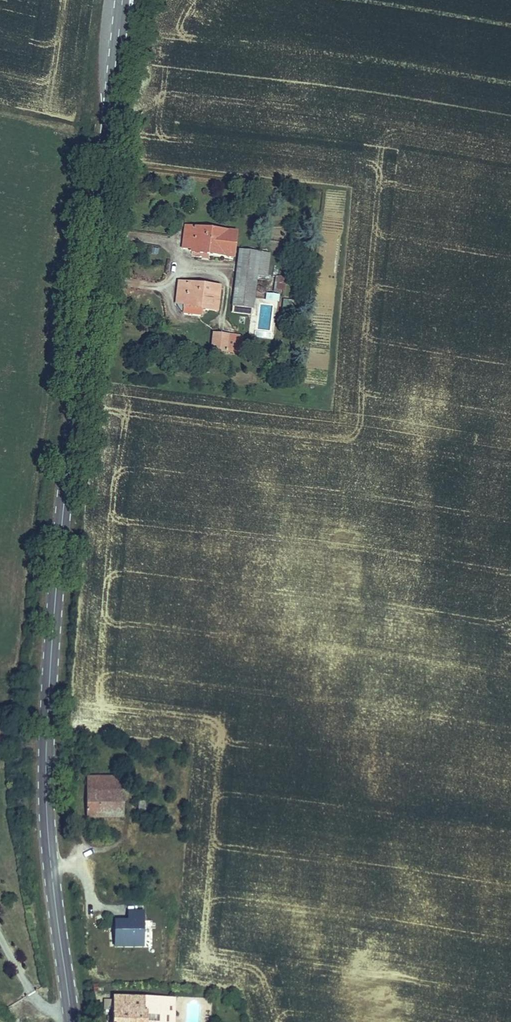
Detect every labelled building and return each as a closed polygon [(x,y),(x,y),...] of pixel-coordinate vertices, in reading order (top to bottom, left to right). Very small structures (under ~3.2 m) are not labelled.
[(237,230),(188,225),(186,246),(195,247),(194,251),(235,254),(237,230)] [(271,251),(244,248),(237,303),(256,305),(259,279),(268,280),(271,251)] [(286,288),(287,278),(279,277),(278,287),(286,288)] [(220,285),(182,281),(180,301),(190,302),(189,312),(201,313),(201,307),(218,309),(220,285)] [(279,302),(279,292),(265,293),(265,302),(279,302)] [(256,305),(237,303),(236,312),(255,314),(256,305)] [(230,333),(215,331),(214,348),(228,349),(230,333)] [(85,776),(84,788),(118,789),(118,776),(85,776)] [(85,814),(118,814),(118,789),(84,788),(85,814)] [(127,919),(111,918),(111,934),(125,935),(127,919)] [(148,1021),(146,1018),(149,1015),(152,1017),(156,1012),(157,998),(113,996),(112,1021),(148,1021)] [(157,998),(156,1012),(152,1017),(149,1015),(146,1018),(148,1021),(174,1021),(174,1015),(166,1014),(167,1000),(157,998)] [(166,1014),(174,1015),(174,1011),(177,1011),(178,1006),(175,1006),(175,999),(167,1000),(166,1014)]
